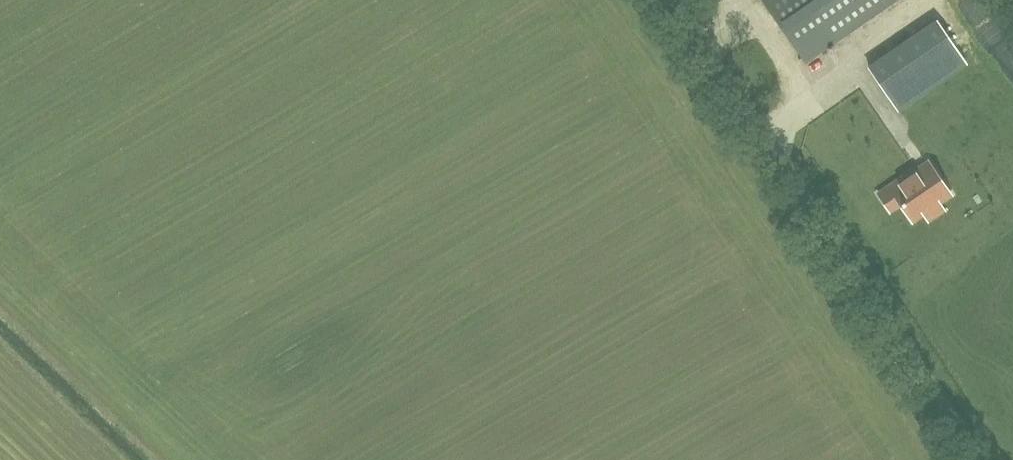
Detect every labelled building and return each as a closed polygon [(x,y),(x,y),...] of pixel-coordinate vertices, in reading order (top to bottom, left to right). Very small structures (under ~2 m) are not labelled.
[(804,62),(894,0),(762,0),(804,62)] [(868,66),(898,110),(965,64),(935,20),(868,66)] [(936,205),(939,203),(950,195),(942,183),(936,174),(928,162),(902,179),(901,178),(878,193),(890,210),(900,203),(912,221),(923,213),(925,212),(936,205)]
